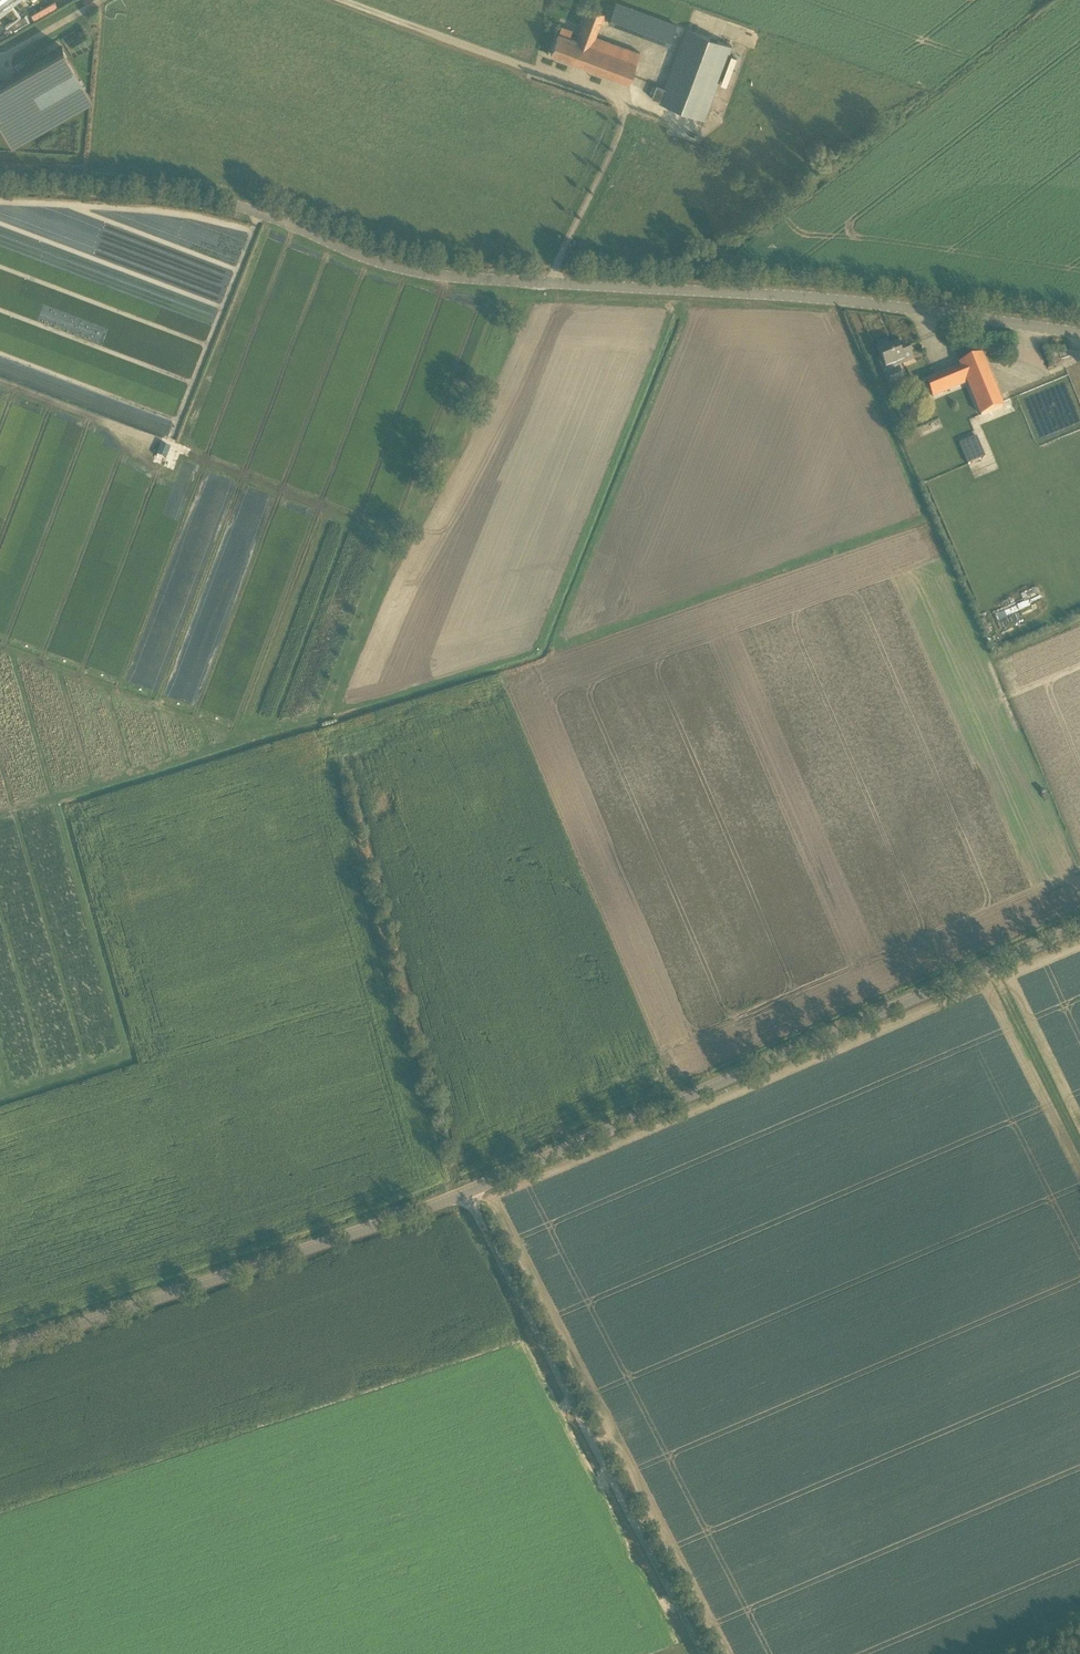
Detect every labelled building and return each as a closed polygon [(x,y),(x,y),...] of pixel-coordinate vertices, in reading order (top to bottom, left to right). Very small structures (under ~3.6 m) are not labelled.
[(18,0),(0,0),(0,14),(18,0)] [(55,1),(33,14),(35,18),(57,5),(55,1)] [(670,45),(677,25),(616,2),(608,22),(670,45)] [(558,33),(550,53),(629,82),(640,52),(595,36),(601,22),(603,23),(607,14),(589,8),(577,40),(570,37),(558,33)] [(732,46),(719,40),(687,28),(665,88),(656,85),(652,98),(660,101),(659,102),(690,114),(705,120),(732,46)] [(13,146),(93,100),(64,50),(0,87),(0,123),(13,146)] [(901,349),(898,341),(888,346),(887,344),(885,345),(884,342),(878,345),(879,348),(877,348),(881,358),(878,359),(884,373),(913,361),(908,346),(901,349)] [(1056,504),(1079,495),(1079,366),(1045,378),(1043,372),(1013,383),(1056,504)] [(999,368),(975,368),(974,425),(999,425),(999,368)] [(960,370),(938,370),(938,388),(960,389),(960,370)] [(976,436),(959,444),(968,465),(982,459),(982,460),(984,459),(983,458),(985,458),(976,436)]
